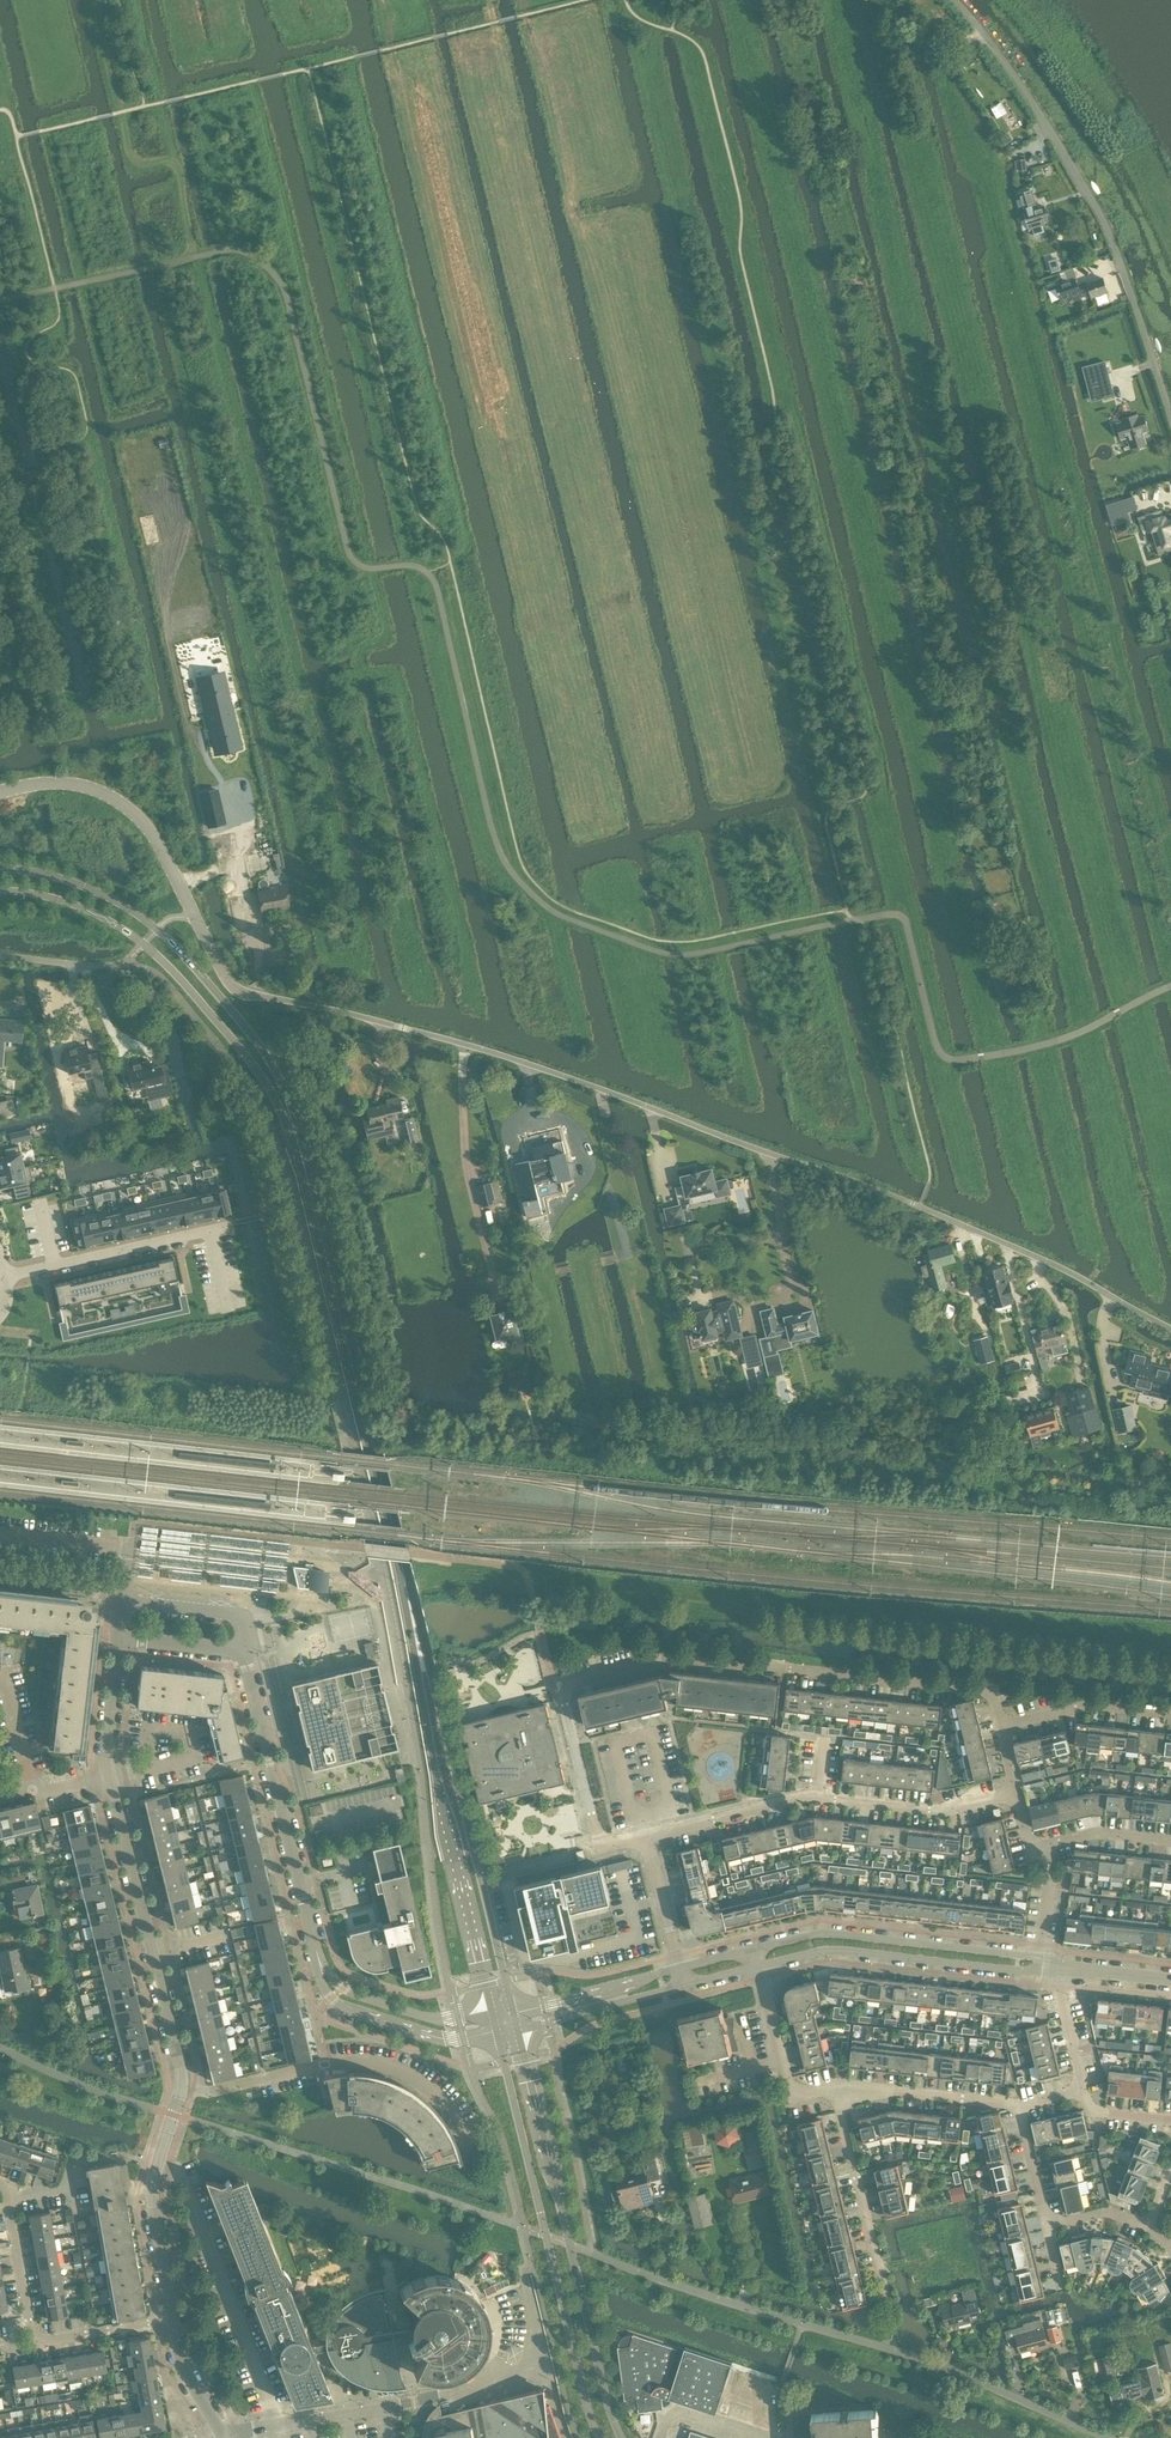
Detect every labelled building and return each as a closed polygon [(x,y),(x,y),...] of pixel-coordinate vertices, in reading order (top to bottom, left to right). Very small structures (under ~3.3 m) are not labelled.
[(955,70),(958,75),(964,71),(960,66),(955,70)] [(1010,136),(1008,137),(1007,134),(1001,138),(1005,145),(1013,141),(1010,136)] [(1018,172),(1026,171),(1025,160),(1017,160),(1018,172)] [(1031,191),(1019,194),(1023,209),(1025,208),(1026,211),(1024,212),(1030,231),(1032,231),(1033,236),(1044,232),(1042,226),(1045,225),(1044,222),(1048,220),(1044,206),(1032,210),(1031,206),(1035,204),(1031,191)] [(1058,257),(1047,261),(1051,274),(1062,271),(1058,257)] [(1061,280),(1061,281),(1043,287),(1044,290),(1056,287),(1061,301),(1089,292),(1091,298),(1107,292),(1103,278),(1086,284),(1085,282),(1076,285),(1075,281),(1077,280),(1073,269),(1060,273),(1059,273),(1059,274),(1061,280)] [(1105,362),(1092,365),(1094,376),(1107,372),(1105,362)] [(1114,396),(1111,385),(1099,388),(1100,391),(1097,392),(1097,394),(1090,396),(1092,401),(1114,396)] [(1136,419),(1135,416),(1122,420),(1123,424),(1116,426),(1121,439),(1127,437),(1131,449),(1145,444),(1141,433),(1147,431),(1143,417),(1136,419)] [(1120,502),(1123,513),(1137,509),(1133,497),(1120,502)] [(1159,555),(1170,551),(1170,520),(1167,522),(1165,516),(1164,516),(1162,511),(1139,518),(1142,529),(1148,527),(1149,531),(1157,528),(1162,545),(1157,547),(1159,555)] [(200,679),(199,679),(210,726),(208,726),(211,741),(213,740),(215,749),(217,749),(216,748),(220,748),(220,751),(235,747),(234,744),(237,744),(238,744),(239,744),(230,705),(232,705),(228,690),(226,691),(222,674),(221,674),(221,675),(200,680),(200,679)] [(216,790),(201,794),(204,803),(219,800),(216,790)] [(222,814),(207,817),(209,827),(224,824),(222,814)] [(993,818),(986,821),(989,829),(996,826),(993,818)] [(983,822),(977,824),(979,832),(986,830),(983,822)] [(255,882),(233,886),(240,928),(262,925),(255,882)] [(285,888),(258,893),(261,912),(289,907),(285,888)] [(0,1021),(0,1058),(1,1040),(19,1042),(21,1023),(11,1022),(11,1021),(4,1020),(4,1021),(0,1021)] [(85,1045),(63,1051),(68,1073),(83,1070),(85,1080),(92,1078),(98,1102),(107,1100),(96,1052),(87,1054),(85,1045)] [(132,1088),(147,1085),(149,1095),(157,1093),(158,1097),(173,1093),(170,1081),(163,1083),(160,1066),(151,1068),(149,1060),(127,1065),(132,1088)] [(386,1104),(365,1109),(368,1118),(362,1120),(367,1140),(386,1135),(394,1133),(391,1120),(403,1117),(398,1097),(385,1100),(386,1104)] [(10,1102),(0,1104),(0,1118),(13,1116),(10,1102)] [(411,1115),(412,1117),(404,1119),(407,1133),(404,1134),(406,1144),(418,1141),(412,1115),(411,1115)] [(20,1132),(10,1134),(12,1143),(23,1140),(22,1134),(29,1133),(29,1130),(20,1132)] [(560,1141),(533,1148),(536,1161),(530,1162),(530,1161),(514,1164),(527,1217),(543,1214),(536,1187),(572,1179),(563,1143),(561,1144),(560,1141)] [(23,1167),(19,1146),(5,1149),(6,1156),(0,1158),(0,1173),(24,1168),(23,1167)] [(13,1185),(16,1199),(30,1196),(27,1182),(32,1181),(29,1166),(23,1167),(24,1168),(0,1173),(0,1188),(13,1185)] [(665,1209),(669,1225),(686,1221),(682,1209),(687,1208),(691,1200),(690,1196),(716,1189),(718,1196),(730,1193),(727,1179),(715,1182),(712,1169),(681,1176),(682,1178),(683,1184),(676,1186),(679,1198),(681,1205),(665,1209)] [(477,1186),(482,1207),(496,1203),(491,1182),(477,1186)] [(226,1197),(224,1184),(210,1187),(211,1190),(217,1215),(230,1213),(228,1205),(230,1205),(228,1197),(226,1197)] [(211,1190),(199,1193),(204,1218),(217,1215),(211,1190)] [(173,1196),(179,1224),(192,1221),(186,1196),(186,1193),(173,1196)] [(204,1218),(199,1193),(186,1196),(192,1221),(204,1218)] [(160,1199),(166,1227),(179,1224),(173,1196),(160,1199)] [(154,1230),(166,1227),(160,1199),(148,1201),(154,1230)] [(135,1204),(141,1233),(154,1230),(148,1201),(135,1204)] [(122,1207),(122,1210),(123,1210),(129,1235),(141,1233),(135,1204),(122,1207)] [(110,1213),(110,1216),(111,1216),(116,1238),(129,1235),(123,1210),(122,1210),(110,1213)] [(98,1218),(99,1218),(98,1213),(85,1216),(91,1244),(103,1241),(98,1218)] [(91,1244),(85,1216),(71,1219),(74,1231),(73,1231),(75,1240),(76,1240),(78,1247),(91,1244)] [(116,1238),(111,1216),(110,1216),(99,1218),(98,1218),(103,1241),(116,1238)] [(924,1277),(930,1275),(934,1290),(946,1286),(940,1265),(955,1261),(950,1245),(928,1251),(929,1253),(923,1255),(926,1265),(921,1267),(924,1277)] [(178,1279),(173,1258),(54,1284),(59,1305),(178,1279)] [(998,1266),(993,1267),(991,1269),(984,1271),(994,1307),(1012,1302),(1011,1299),(1014,1298),(1007,1273),(1005,1274),(1002,1266),(1000,1267),(998,1266)] [(982,1285),(975,1287),(978,1299),(985,1297),(982,1285)] [(698,1316),(689,1318),(694,1338),(700,1336),(702,1336),(703,1340),(717,1336),(716,1332),(724,1330),(727,1339),(742,1336),(733,1300),(718,1304),(720,1310),(712,1312),(711,1309),(697,1312),(698,1316)] [(774,1308),(761,1311),(768,1337),(773,1335),(777,1350),(792,1346),(791,1340),(801,1337),(801,1338),(809,1336),(819,1333),(813,1310),(803,1312),(803,1313),(795,1315),(795,1314),(785,1317),(786,1322),(778,1324),(777,1320),(776,1315),(774,1308)] [(498,1339),(513,1335),(514,1340),(525,1337),(522,1326),(518,1327),(513,1310),(506,1312),(505,1310),(499,1312),(500,1314),(492,1316),(498,1339)] [(1054,1355),(1068,1352),(1066,1343),(1066,1342),(1062,1324),(1048,1327),(1047,1325),(1039,1327),(1040,1329),(1033,1331),(1035,1339),(1038,1353),(1041,1366),(1043,1372),(1050,1370),(1048,1364),(1045,1351),(1045,1348),(1051,1346),(1054,1355)] [(755,1335),(742,1339),(746,1358),(760,1355),(755,1335)] [(975,1340),(981,1364),(994,1360),(987,1337),(975,1340)] [(1154,1367),(1148,1365),(1151,1356),(1130,1351),(1126,1370),(1133,1372),(1130,1385),(1144,1388),(1142,1394),(1168,1400),(1169,1395),(1170,1395),(1170,1389),(1170,1370),(1154,1366),(1154,1367)] [(778,1353),(764,1356),(769,1377),(774,1376),(773,1371),(782,1369),(778,1353)] [(1005,1367),(1008,1376),(1022,1372),(1019,1363),(1005,1367)] [(1064,1394),(1070,1415),(1095,1408),(1089,1387),(1064,1394)] [(1138,1431),(1131,1406),(1113,1410),(1118,1434),(1138,1431)] [(1053,1407),(1024,1416),(1030,1435),(1040,1433),(1041,1437),(1051,1434),(1049,1430),(1059,1427),(1053,1407)] [(1070,1415),(1068,1416),(1073,1434),(1075,1433),(1076,1435),(1101,1428),(1095,1408),(1070,1415)] [(298,1587),(310,1589),(313,1590),(315,1590),(317,1591),(319,1591),(321,1590),(320,1586),(323,1586),(325,1571),(313,1570),(313,1568),(293,1566),(298,1587)] [(61,1633),(48,1747),(72,1750),(71,1755),(84,1757),(85,1751),(80,1751),(95,1623),(92,1623),(85,1622),(86,1617),(87,1617),(88,1616),(89,1616),(90,1615),(90,1614),(91,1614),(91,1613),(91,1612),(91,1611),(91,1610),(90,1609),(89,1608),(88,1608),(87,1607),(86,1607),(85,1607),(84,1607),(83,1607),(82,1608),(82,1609),(81,1610),(81,1611),(76,1610),(77,1600),(0,1592),(0,1627),(61,1633)] [(364,1644),(367,1656),(374,1654),(371,1642),(364,1644)] [(360,1667),(291,1683),(295,1702),(296,1702),(307,1750),(312,1769),(380,1752),(394,1749),(397,1748),(397,1747),(393,1732),(393,1729),(392,1730),(391,1730),(389,1723),(391,1723),(387,1706),(382,1688),(380,1688),(379,1682),(380,1681),(381,1681),(380,1678),(377,1663),(376,1662),(376,1663),(374,1663),(360,1667)] [(205,1710),(210,1709),(222,1760),(243,1755),(224,1680),(222,1680),(223,1674),(140,1665),(136,1706),(206,1713),(205,1710)] [(447,1669),(450,1681),(457,1679),(454,1667),(447,1669)] [(671,1671),(670,1676),(661,1675),(580,1694),(587,1726),(669,1706),(668,1703),(777,1716),(780,1683),(671,1671)] [(785,1710),(798,1712),(800,1689),(787,1688),(785,1710)] [(798,1712),(811,1713),(813,1691),(800,1689),(798,1712)] [(811,1713),(824,1715),(826,1692),(813,1691),(811,1713)] [(824,1715),(836,1716),(839,1694),(826,1692),(824,1715)] [(836,1716),(849,1717),(852,1695),(839,1694),(836,1716)] [(849,1717),(862,1719),(865,1697),(852,1695),(849,1717)] [(862,1719),(875,1720),(878,1698),(865,1697),(862,1719)] [(875,1720),(888,1722),(890,1700),(878,1698),(875,1720)] [(950,1704),(956,1730),(980,1724),(974,1698),(950,1704)] [(888,1722),(901,1723),(903,1701),(890,1700),(888,1722)] [(901,1723),(914,1725),(916,1702),(903,1701),(901,1723)] [(463,1723),(461,1723),(465,1742),(468,1741),(469,1745),(468,1745),(465,1746),(465,1747),(464,1747),(472,1780),(473,1780),(473,1781),(477,1780),(478,1780),(479,1783),(476,1784),(480,1803),(481,1803),(483,1802),(497,1798),(498,1800),(507,1797),(506,1796),(539,1788),(539,1789),(548,1787),(548,1786),(565,1782),(561,1763),(556,1764),(555,1761),(560,1760),(560,1759),(561,1759),(553,1725),(552,1725),(551,1725),(547,1726),(546,1722),(551,1721),(546,1702),(529,1707),(529,1706),(519,1708),(520,1709),(487,1717),(487,1716),(478,1718),(478,1719),(463,1723)] [(914,1725),(926,1726),(929,1704),(916,1702),(914,1725)] [(929,1704),(926,1726),(940,1728),(942,1705),(929,1704)] [(1074,1744),(1087,1746),(1090,1724),(1076,1723),(1074,1744)] [(956,1730),(963,1755),(986,1749),(980,1724),(956,1730)] [(1099,1753),(1100,1747),(1102,1726),(1090,1724),(1087,1746),(1087,1752),(1099,1753)] [(1100,1747),(1113,1749),(1115,1727),(1102,1726),(1100,1747)] [(1113,1749),(1126,1750),(1128,1729),(1115,1727),(1113,1749)] [(1126,1750),(1139,1752),(1141,1730),(1128,1729),(1126,1750)] [(1139,1752),(1151,1753),(1154,1732),(1141,1730),(1139,1752)] [(1065,1731),(1052,1734),(1057,1755),(1070,1752),(1065,1731)] [(1164,1760),(1164,1755),(1167,1733),(1154,1732),(1151,1753),(1151,1759),(1164,1760)] [(767,1734),(764,1758),(764,1760),(788,1763),(791,1737),(767,1734)] [(1052,1734),(1039,1737),(1045,1758),(1057,1755),(1052,1734)] [(1039,1737),(1027,1740),(1032,1761),(1045,1758),(1039,1737)] [(1032,1761),(1027,1740),(1014,1743),(1019,1764),(1032,1761)] [(986,1749),(963,1755),(969,1781),(993,1775),(986,1749)] [(842,1781),(855,1782),(858,1760),(844,1759),(842,1781)] [(764,1760),(763,1762),(761,1786),(785,1789),(788,1763),(764,1760)] [(855,1782),(868,1784),(870,1762),(858,1760),(855,1782)] [(868,1784),(881,1785),(883,1763),(870,1762),(868,1784)] [(881,1785),(894,1787),(896,1765),(883,1763),(881,1785)] [(894,1787),(906,1788),(909,1766),(896,1765),(894,1787)] [(906,1788),(919,1790),(922,1767),(909,1766),(906,1788)] [(394,1769),(397,1782),(405,1780),(402,1767),(394,1769)] [(922,1767),(919,1790),(933,1791),(935,1769),(922,1767)] [(1097,1771),(1096,1776),(1100,1777),(1102,1780),(1102,1784),(1109,1785),(1109,1778),(1110,1772),(1097,1771)] [(242,1775),(219,1780),(222,1793),(244,1788),(246,1788),(244,1782),(242,1775)] [(1085,1816),(1094,1813),(1105,1815),(1108,1793),(1109,1785),(1102,1784),(1095,1786),(1092,1786),(1086,1787),(1087,1793),(1080,1795),(1085,1816)] [(244,1788),(222,1793),(225,1806),(249,1800),(247,1794),(246,1788),(244,1788)] [(1131,1818),(1144,1819),(1146,1798),(1147,1792),(1134,1791),(1133,1796),(1131,1818)] [(1105,1815),(1118,1816),(1120,1795),(1108,1793),(1105,1815)] [(167,1794),(144,1799),(146,1806),(147,1812),(148,1812),(170,1807),(167,1794)] [(1073,1819),(1085,1816),(1080,1795),(1067,1798),(1073,1819)] [(1118,1816),(1131,1818),(1133,1796),(1120,1795),(1118,1816)] [(1060,1822),(1073,1819),(1067,1798),(1055,1801),(1060,1822)] [(1144,1819),(1157,1820),(1159,1799),(1146,1798),(1144,1819)] [(1170,1822),(1170,1809),(1170,1800),(1159,1799),(1157,1820),(1170,1822)] [(249,1800),(225,1806),(229,1819),(250,1813),(252,1813),(250,1807),(249,1800)] [(35,1801),(21,1804),(28,1833),(38,1830),(37,1828),(41,1827),(41,1826),(40,1826),(34,1802),(35,1802),(35,1801)] [(1047,1825),(1060,1822),(1055,1801),(1042,1804),(1047,1825)] [(202,1812),(207,1811),(211,1810),(210,1803),(205,1804),(205,1803),(200,1804),(202,1812)] [(21,1804),(8,1807),(15,1836),(28,1833),(21,1804)] [(1034,1828),(1047,1825),(1042,1804),(1029,1807),(1034,1828)] [(64,1811),(67,1825),(93,1818),(89,1805),(64,1811)] [(148,1812),(147,1812),(148,1818),(150,1825),(173,1819),(180,1817),(177,1805),(170,1807),(148,1812)] [(0,1809),(0,1828),(3,1839),(15,1836),(8,1807),(0,1809)] [(250,1813),(229,1819),(232,1831),(255,1825),(253,1819),(252,1813),(250,1813)] [(815,1816),(799,1820),(804,1842),(817,1839),(815,1816)] [(832,1818),(815,1816),(817,1839),(829,1840),(832,1818)] [(67,1825),(70,1837),(96,1831),(93,1818),(67,1825)] [(845,1820),(832,1818),(829,1840),(842,1842),(845,1820)] [(981,1823),(985,1836),(1006,1831),(1003,1818),(981,1823)] [(173,1819),(150,1825),(152,1832),(153,1837),(155,1837),(176,1832),(173,1819)] [(799,1820),(786,1823),(791,1845),(804,1842),(799,1820)] [(858,1821),(845,1820),(842,1842),(855,1843),(858,1821)] [(871,1823),(858,1821),(855,1843),(868,1845),(871,1823)] [(786,1823),(774,1826),(779,1848),(791,1845),(786,1823)] [(883,1824),(871,1823),(868,1845),(881,1846),(883,1824)] [(896,1825),(883,1824),(881,1846),(894,1848),(896,1825)] [(255,1825),(232,1831),(235,1844),(257,1839),(258,1838),(256,1832),(255,1825)] [(909,1827),(896,1825),(894,1848),(907,1849),(909,1827)] [(774,1826),(761,1829),(766,1851),(779,1848),(774,1826)] [(922,1828),(909,1827),(907,1849),(920,1851),(922,1828)] [(935,1830),(922,1828),(920,1851),(932,1852),(935,1830)] [(761,1829),(749,1832),(754,1854),(766,1851),(761,1829)] [(948,1831),(935,1830),(932,1852),(945,1853),(948,1831)] [(70,1837),(73,1850),(99,1843),(96,1831),(70,1837)] [(961,1833),(948,1831),(945,1853),(959,1855),(961,1833)] [(985,1836),(988,1849),(1009,1844),(1006,1831),(985,1836)] [(155,1837),(153,1837),(155,1843),(156,1850),(179,1844),(176,1832),(155,1837)] [(749,1832),(736,1835),(741,1857),(754,1854),(749,1832)] [(741,1857),(736,1835),(723,1839),(728,1860),(741,1857)] [(257,1839),(235,1844),(238,1857),(261,1851),(259,1844),(258,1838),(257,1839)] [(390,1923),(346,1933),(350,1952),(351,1954),(352,1956),(353,1958),(354,1960),(355,1962),(357,1963),(359,1965),(360,1966),(362,1967),(364,1969),(366,1969),(369,1970),(371,1971),(373,1971),(375,1971),(378,1971),(380,1971),(382,1970),(387,1969),(387,1966),(400,1963),(404,1980),(430,1973),(398,1841),(371,1847),(379,1878),(374,1880),(376,1891),(382,1890),(390,1923)] [(73,1850),(76,1862),(102,1856),(99,1843),(73,1850)] [(179,1844),(156,1850),(158,1857),(159,1863),(161,1862),(183,1857),(179,1844)] [(497,1844),(490,1845),(493,1857),(496,1868),(506,1865),(505,1858),(500,1855),(497,1844)] [(988,1849),(991,1862),(1012,1856),(1009,1844),(988,1849)] [(677,1852),(680,1865),(702,1860),(699,1847),(677,1852)] [(1068,1870),(1086,1872),(1088,1851),(1074,1849),(1074,1858),(1066,1859),(1068,1870)] [(583,1850),(577,1851),(579,1860),(585,1858),(583,1850)] [(261,1851),(238,1857),(241,1869),(263,1864),(264,1864),(263,1858),(261,1851)] [(1086,1872),(1098,1874),(1101,1852),(1088,1851),(1086,1872)] [(1098,1874),(1111,1875),(1114,1854),(1101,1852),(1098,1874)] [(1123,1883),(1124,1876),(1126,1855),(1114,1854),(1111,1875),(1111,1881),(1123,1883)] [(1124,1876),(1137,1878),(1139,1856),(1126,1855),(1124,1876)] [(76,1862),(79,1875),(105,1869),(102,1856),(76,1862)] [(1012,1856),(991,1862),(994,1875),(1016,1870),(1012,1856)] [(1137,1878),(1150,1879),(1152,1858),(1139,1856),(1137,1878)] [(161,1862),(159,1863),(161,1869),(162,1875),(186,1870),(183,1857),(161,1862)] [(322,1859),(324,1866),(332,1864),(331,1857),(322,1859)] [(1150,1879),(1163,1881),(1165,1859),(1152,1858),(1150,1879)] [(680,1865),(683,1878),(705,1872),(710,1871),(707,1859),(702,1860),(680,1865)] [(1170,1882),(1170,1860),(1165,1859),(1163,1881),(1170,1882)] [(263,1864),(241,1869),(244,1882),(267,1876),(266,1869),(264,1864),(263,1864)] [(564,1909),(570,1907),(570,1911),(610,1901),(602,1865),(562,1875),(562,1876),(556,1878),(556,1877),(516,1886),(533,1955),(572,1946),(567,1922),(568,1922),(566,1917),(565,1917),(564,1909)] [(835,1866),(834,1872),(841,1872),(842,1874),(847,1875),(848,1867),(841,1866),(835,1866)] [(848,1867),(847,1875),(852,1875),(854,1874),(860,1875),(861,1869),(855,1868),(848,1867)] [(79,1875),(82,1887),(108,1881),(105,1869),(79,1875)] [(186,1870),(162,1875),(164,1882),(165,1888),(167,1888),(189,1882),(186,1870)] [(779,1871),(767,1874),(768,1880),(774,1879),(777,1880),(781,1879),(779,1871)] [(683,1878),(686,1890),(708,1885),(705,1872),(683,1878)] [(267,1876),(244,1882),(247,1894),(269,1889),(270,1889),(269,1883),(267,1876)] [(14,1908),(18,1907),(20,1917),(32,1915),(32,1916),(35,1915),(35,1914),(43,1913),(36,1877),(25,1879),(26,1886),(18,1888),(20,1897),(12,1899),(14,1908)] [(82,1887),(85,1900),(111,1894),(108,1881),(82,1887)] [(167,1888),(165,1888),(167,1894),(169,1901),(192,1895),(198,1893),(195,1881),(189,1882),(167,1888)] [(686,1890),(689,1902),(690,1903),(711,1898),(708,1885),(686,1890)] [(815,1885),(797,1890),(802,1911),(816,1908),(815,1885)] [(833,1887),(815,1885),(816,1908),(830,1910),(833,1887)] [(846,1889),(833,1887),(830,1910),(843,1911),(846,1889)] [(269,1889),(247,1894),(250,1907),(273,1901),(272,1894),(270,1889),(269,1889)] [(858,1890),(846,1889),(843,1911),(856,1913),(858,1890)] [(797,1890),(784,1893),(790,1914),(802,1911),(797,1890)] [(871,1892),(858,1890),(856,1913),(869,1914),(871,1892)] [(884,1893),(871,1892),(869,1914),(882,1915),(884,1893)] [(192,1895),(169,1901),(170,1907),(172,1913),(173,1913),(195,1907),(202,1906),(198,1893),(192,1895)] [(784,1893),(772,1896),(777,1917),(790,1914),(784,1893)] [(897,1895),(884,1893),(882,1915),(895,1917),(897,1895)] [(85,1900),(88,1913),(114,1907),(111,1894),(85,1900)] [(910,1896),(897,1895),(895,1917),(908,1918),(910,1896)] [(772,1896),(759,1899),(764,1920),(777,1917),(772,1896)] [(923,1898),(910,1896),(908,1918),(921,1920),(923,1898)] [(689,1902),(687,1903),(693,1926),(693,1927),(694,1929),(696,1931),(698,1932),(700,1933),(703,1933),(725,1927),(726,1927),(721,1908),(722,1908),(721,1904),(711,1898),(690,1903),(689,1902)] [(936,1899),(923,1898),(921,1920),(933,1921),(936,1899)] [(759,1899),(746,1902),(752,1924),(764,1920),(759,1899)] [(949,1901),(936,1899),(933,1921),(946,1923),(949,1901)] [(273,1901),(250,1907),(253,1920),(275,1915),(276,1914),(275,1908),(273,1901)] [(961,1902),(949,1901),(946,1923),(959,1924),(961,1902)] [(746,1902),(734,1905),(739,1927),(752,1924),(746,1902)] [(974,1904),(961,1902),(959,1924),(972,1926),(974,1904)] [(1160,1905),(1150,1903),(1149,1909),(1151,1909),(1151,1913),(1159,1914),(1159,1910),(1160,1910),(1160,1905)] [(987,1905),(974,1904),(972,1926),(985,1927),(987,1905)] [(734,1905),(722,1908),(721,1908),(726,1927),(725,1927),(726,1930),(739,1927),(734,1905)] [(1000,1906),(987,1905),(985,1927),(998,1929),(1000,1906)] [(1013,1908),(1000,1906),(998,1929),(1010,1930),(1013,1908)] [(88,1913),(92,1925),(117,1919),(114,1907),(88,1913)] [(173,1913),(172,1913),(173,1919),(175,1926),(198,1920),(195,1907),(173,1913)] [(1026,1909),(1013,1908),(1010,1930),(1024,1932),(1026,1909)] [(1080,1920),(1078,1941),(1091,1943),(1093,1921),(1094,1916),(1081,1914),(1080,1920)] [(1106,1923),(1104,1944),(1117,1946),(1119,1918),(1107,1917),(1106,1923)] [(276,1918),(254,1923),(257,1937),(280,1931),(279,1924),(277,1918),(276,1918)] [(1067,1918),(1065,1940),(1078,1941),(1080,1920),(1067,1918)] [(1119,1918),(1117,1946),(1129,1947),(1132,1920),(1119,1918)] [(92,1925),(95,1938),(120,1932),(117,1919),(92,1925)] [(1132,1920),(1129,1947),(1142,1948),(1145,1927),(1145,1921),(1132,1920)] [(1093,1921),(1091,1943),(1104,1944),(1106,1923),(1093,1921)] [(1145,1927),(1142,1948),(1155,1950),(1158,1928),(1158,1923),(1145,1921),(1145,1927)] [(1158,1928),(1155,1950),(1168,1951),(1170,1930),(1158,1928)] [(280,1931),(257,1937),(260,1949),(282,1944),(284,1943),(282,1938),(280,1931)] [(95,1938),(98,1951),(123,1944),(120,1932),(95,1938)] [(282,1944),(260,1949),(263,1962),(287,1956),(285,1949),(284,1943),(282,1944)] [(98,1951),(101,1963),(126,1957),(123,1944),(98,1951)] [(5,1991),(20,1988),(20,1991),(31,1988),(29,1978),(26,1979),(19,1947),(0,1951),(0,1966),(5,1991)] [(287,1956),(263,1962),(266,1974),(288,1969),(290,1968),(288,1963),(287,1956)] [(101,1963),(104,1976),(130,1969),(126,1957),(101,1963)] [(186,1967),(185,1967),(186,1974),(188,1980),(211,1975),(208,1962),(186,1967)] [(288,1969),(266,1974),(269,1987),(293,1981),(291,1974),(290,1968),(288,1969)] [(104,1976),(107,1988),(133,1982),(130,1969),(104,1976)] [(828,1995),(842,1996),(844,1974),(831,1973),(828,1995)] [(842,1996),(855,1998),(857,1976),(844,1974),(842,1996)] [(211,1975),(188,1980),(190,1987),(191,1993),(192,1993),(214,1987),(211,1975)] [(857,1976),(855,1998),(868,1999),(870,1977),(857,1976)] [(870,1977),(868,1999),(880,2001),(883,1979),(870,1977)] [(883,1979),(880,2001),(893,2002),(896,1980),(883,1979)] [(786,1991),(785,1994),(785,1996),(791,2020),(794,2020),(793,2019),(815,2014),(821,2004),(816,1980),(792,1986),(789,1987),(787,1989),(786,1991)] [(896,1980),(893,2002),(906,2004),(908,1981),(896,1980)] [(293,1981),(269,1987),(273,1999),(294,1994),(296,1994),(294,1988),(293,1981)] [(908,1981),(906,2004),(919,2005),(921,1983),(908,1981)] [(107,1988),(110,2001),(136,1995),(133,1982),(107,1988)] [(921,1983),(919,2005),(932,2007),(934,1984),(921,1983)] [(934,1984),(932,2007),(945,2008),(947,1986),(934,1984)] [(947,1986),(945,2008),(958,2010),(960,1987),(947,1986)] [(192,1993),(191,1993),(192,1999),(194,2006),(217,2000),(214,1987),(192,1993)] [(960,1987),(958,2010),(971,2011),(973,1989),(960,1987)] [(973,1989),(971,2011),(983,2012),(986,1990),(973,1989)] [(986,1990),(983,2012),(996,2014),(999,1992),(986,1990)] [(999,1992),(996,2014),(1008,2015),(1009,2015),(1012,1993),(999,1992)] [(1008,2015),(1008,2017),(1029,2020),(1028,2027),(1034,2025),(1038,1996),(1012,1993),(1009,2015),(1008,2015)] [(294,1994),(273,1999),(276,2012),(299,2007),(297,2000),(296,1994),(294,1994)] [(110,2001),(113,2014),(139,2007),(136,1995),(110,2001)] [(217,2000),(194,2006),(196,2012),(197,2018),(199,2018),(220,2013),(217,2000)] [(1096,2021),(1109,2023),(1111,2001),(1098,2000),(1096,2021)] [(1109,2023),(1122,2024),(1124,2003),(1111,2001),(1109,2023)] [(1122,2024),(1135,2025),(1137,2004),(1124,2003),(1122,2024)] [(1135,2025),(1147,2027),(1150,2005),(1137,2004),(1135,2025)] [(1150,2005),(1147,2027),(1161,2028),(1163,2007),(1150,2005)] [(113,2014),(116,2026),(142,2020),(139,2007),(113,2014)] [(299,2007),(276,2012),(279,2025),(301,2019),(302,2019),(301,2013),(299,2007)] [(722,2008),(672,2020),(682,2063),(738,2049),(734,2030),(728,2031),(722,2008)] [(199,2018),(197,2018),(199,2024),(200,2031),(224,2025),(220,2013),(199,2018)] [(794,2020),(796,2032),(818,2026),(815,2014),(793,2019),(794,2020)] [(301,2019),(279,2025),(282,2037),(305,2032),(303,2025),(302,2019),(301,2019)] [(116,2026),(119,2039),(145,2032),(142,2020),(116,2026)] [(1028,2027),(1026,2027),(1029,2041),(1051,2035),(1048,2022),(1034,2025),(1028,2027)] [(224,2025),(200,2031),(202,2038),(203,2044),(205,2043),(227,2038),(224,2025)] [(796,2032),(799,2044),(821,2039),(818,2026),(796,2032)] [(119,2039),(122,2051),(148,2045),(145,2032),(119,2039)] [(305,2032),(282,2037),(285,2050),(307,2045),(308,2044),(307,2038),(305,2032)] [(1051,2035),(1029,2041),(1032,2053),(1054,2048),(1051,2035)] [(205,2043),(203,2044),(205,2049),(206,2056),(230,2050),(227,2038),(205,2043)] [(799,2044),(803,2057),(824,2051),(821,2039),(799,2044)] [(849,2067),(863,2068),(865,2046),(866,2041),(852,2040),(852,2044),(849,2067)] [(876,2069),(889,2071),(891,2049),(892,2044),(879,2043),(878,2047),(876,2069)] [(307,2045),(285,2050),(288,2063),(311,2057),(309,2050),(308,2044),(307,2045)] [(889,2071),(901,2072),(904,2050),(904,2045),(892,2044),(891,2049),(889,2071)] [(122,2051),(125,2064),(151,2058),(148,2045),(122,2051)] [(863,2068),(876,2069),(878,2047),(865,2046),(863,2068)] [(1054,2048),(1032,2053),(1035,2066),(1057,2060),(1054,2048)] [(230,2050),(206,2056),(208,2063),(209,2069),(211,2068),(233,2063),(230,2050)] [(901,2072),(914,2074),(917,2052),(904,2050),(901,2072)] [(824,2051),(803,2057),(806,2070),(827,2065),(824,2051)] [(914,2074),(927,2075),(930,2053),(917,2052),(914,2074)] [(927,2075),(940,2077),(943,2055),(930,2053),(927,2075)] [(940,2077),(953,2078),(955,2056),(943,2055),(940,2077)] [(953,2078),(966,2080),(968,2057),(955,2056),(953,2078)] [(966,2080),(979,2081),(981,2059),(968,2057),(966,2080)] [(151,2058),(125,2064),(129,2078),(129,2077),(154,2071),(154,2072),(154,2071),(151,2058)] [(979,2081),(991,2083),(994,2060),(981,2059),(979,2081)] [(994,2060),(991,2083),(1005,2084),(1005,2082),(1015,2083),(1011,2067),(1007,2066),(1007,2062),(994,2060)] [(1035,2066),(1029,2067),(1032,2080),(1038,2078),(1038,2079),(1060,2074),(1057,2060),(1035,2066)] [(211,2068),(209,2069),(211,2074),(213,2082),(236,2076),(233,2063),(211,2068)] [(1107,2092),(1120,2093),(1123,2072),(1124,2066),(1110,2064),(1107,2092)] [(1148,2075),(1146,2096),(1159,2098),(1162,2071),(1149,2070),(1148,2075)] [(326,2075),(322,2076),(322,2077),(323,2080),(326,2079),(332,2103),(333,2109),(334,2109),(342,2108),(349,2107),(357,2107),(365,2108),(373,2110),(380,2112),(387,2115),(394,2119),(392,2123),(398,2127),(404,2133),(409,2139),(414,2145),(418,2152),(421,2160),(423,2167),(427,2166),(430,2165),(457,2159),(457,2161),(458,2161),(461,2161),(460,2157),(459,2150),(456,2144),(454,2137),(451,2131),(447,2125),(443,2119),(439,2114),(435,2109),(430,2104),(425,2099),(419,2094),(413,2090),(407,2087),(401,2084),(395,2081),(388,2078),(382,2076),(375,2074),(368,2073),(361,2072),(354,2072),(347,2072),(339,2073),(332,2074),(326,2075)] [(1120,2093),(1133,2095),(1136,2073),(1123,2072),(1120,2093)] [(1133,2095),(1146,2096),(1148,2075),(1136,2073),(1133,2095)] [(1054,2081),(1056,2090),(1063,2088),(1061,2079),(1054,2081)] [(894,2110),(874,2115),(880,2138),(895,2134),(894,2110)] [(914,2112),(894,2110),(895,2134),(911,2136),(914,2112)] [(1082,2110),(1069,2113),(1074,2134),(1075,2137),(1093,2138),(1094,2131),(1087,2130),(1082,2110)] [(980,2132),(1004,2127),(1000,2111),(976,2117),(980,2132)] [(929,2114),(914,2112),(911,2136),(927,2138),(929,2114)] [(1069,2113),(1057,2116),(1062,2137),(1074,2134),(1069,2113)] [(945,2116),(929,2114),(927,2138),(942,2140),(945,2116)] [(859,2119),(860,2126),(853,2127),(858,2150),(866,2148),(865,2142),(880,2138),(874,2115),(859,2119)] [(961,2118),(945,2116),(942,2140),(959,2141),(961,2118)] [(1057,2116),(1044,2119),(1049,2140),(1062,2137),(1057,2116)] [(802,2140),(826,2134),(822,2118),(798,2124),(802,2138),(799,2139),(800,2142),(802,2141),(802,2140)] [(1044,2119),(1031,2122),(1036,2143),(1049,2140),(1044,2119)] [(786,2142),(789,2142),(784,2123),(783,2123),(779,2124),(784,2143),(786,2142)] [(984,2148),(1007,2142),(1004,2127),(980,2132),(984,2148)] [(741,2135),(749,2170),(764,2166),(761,2149),(763,2149),(759,2130),(741,2135)] [(806,2155),(830,2149),(826,2134),(802,2140),(802,2141),(806,2155)] [(1141,2136),(1135,2151),(1155,2159),(1159,2149),(1157,2148),(1159,2143),(1141,2136)] [(19,2144),(7,2140),(0,2161),(0,2167),(1,2167),(3,2162),(12,2165),(19,2144)] [(988,2163),(1011,2158),(1007,2142),(984,2148),(988,2163)] [(12,2165),(22,2169),(25,2169),(31,2148),(19,2144),(12,2165)] [(27,2170),(37,2173),(44,2152),(31,2148),(25,2169),(22,2169),(20,2174),(25,2175),(27,2170)] [(810,2170),(834,2164),(830,2149),(806,2155),(809,2169),(807,2170),(808,2172),(810,2172),(810,2170)] [(1065,2149),(1052,2152),(1053,2157),(1066,2154),(1065,2149)] [(1135,2151),(1129,2166),(1149,2174),(1154,2175),(1158,2166),(1151,2163),(1153,2159),(1155,2160),(1155,2159),(1135,2151)] [(45,2182),(50,2183),(52,2177),(50,2177),(57,2157),(44,2152),(37,2173),(47,2177),(45,2182)] [(1051,2162),(1054,2175),(1075,2169),(1072,2156),(1051,2162)] [(1100,2159),(1103,2167),(1109,2165),(1107,2157),(1100,2159)] [(617,2183),(619,2190),(612,2191),(616,2205),(623,2204),(623,2206),(643,2201),(644,2204),(653,2202),(648,2182),(661,2179),(655,2158),(642,2161),(646,2175),(617,2183)] [(991,2179),(1015,2173),(1011,2158),(988,2163),(991,2179)] [(119,2163),(87,2168),(94,2207),(97,2206),(117,2319),(145,2314),(119,2163)] [(875,2170),(878,2186),(906,2179),(901,2180),(901,2179),(903,2165),(902,2163),(875,2170)] [(813,2186),(838,2180),(834,2164),(810,2170),(810,2172),(813,2186)] [(1129,2166),(1124,2181),(1144,2188),(1147,2179),(1145,2178),(1147,2174),(1149,2174),(1129,2166)] [(1054,2175),(1057,2187),(1078,2182),(1075,2169),(1054,2175)] [(731,2182),(735,2199),(751,2195),(752,2198),(770,2193),(765,2173),(731,2182)] [(1017,2196),(1016,2190),(1019,2189),(1015,2173),(991,2179),(995,2195),(1000,2193),(1002,2200),(1017,2196)] [(220,2184),(205,2179),(246,2284),(245,2284),(244,2284),(244,2287),(245,2290),(245,2291),(245,2294),(246,2297),(247,2298),(247,2297),(251,2295),(252,2295),(255,2301),(254,2301),(253,2302),(271,2349),(282,2345),(283,2354),(274,2355),(294,2405),(320,2400),(332,2398),(326,2383),(320,2367),(314,2352),(326,2349),(326,2350),(327,2353),(328,2354),(329,2357),(331,2359),(332,2361),(335,2364),(336,2365),(338,2367),(341,2369),(343,2370),(352,2374),(362,2378),(371,2380),(373,2380),(383,2381),(394,2380),(401,2379),(401,2378),(400,2378),(393,2338),(413,2334),(412,2332),(412,2330),(412,2328),(392,2331),(385,2291),(386,2291),(385,2290),(383,2290),(376,2292),(365,2296),(361,2297),(354,2301),(345,2307),(342,2310),(338,2312),(335,2315),(333,2318),(332,2319),(329,2322),(327,2326),(327,2328),(326,2331),(325,2335),(325,2340),(325,2343),(311,2345),(307,2334),(307,2335),(288,2288),(287,2288),(285,2282),(286,2282),(290,2280),(290,2281),(291,2281),(288,2274),(283,2269),(282,2269),(281,2270),(245,2178),(230,2184),(228,2178),(225,2182),(220,2184)] [(878,2186),(882,2202),(910,2195),(910,2194),(905,2195),(907,2181),(906,2179),(878,2186)] [(817,2201),(841,2195),(838,2180),(813,2186),(817,2200),(814,2200),(815,2203),(818,2203),(817,2201)] [(1144,2188),(1124,2181),(1118,2196),(1109,2192),(1111,2201),(1124,2206),(1127,2199),(1136,2203),(1138,2197),(1140,2198),(1144,2188)] [(1057,2187),(1060,2200),(1081,2195),(1078,2182),(1057,2187)] [(950,2189),(953,2201),(965,2198),(962,2186),(950,2189)] [(689,2199),(696,2226),(712,2222),(705,2194),(689,2199)] [(821,2217),(845,2211),(841,2195),(817,2201),(818,2203),(821,2217)] [(910,2195),(882,2202),(886,2218),(898,2215),(899,2216),(899,2217),(901,2217),(902,2217),(903,2217),(904,2217),(905,2216),(907,2216),(907,2215),(908,2214),(908,2212),(909,2212),(909,2210),(910,2196),(910,2195)] [(1081,2195),(1060,2200),(1064,2213),(1085,2208),(1081,2195)] [(1002,2224),(1026,2218),(1022,2202),(1019,2203),(1017,2196),(1002,2200),(997,2201),(999,2208),(998,2208),(1001,2223),(999,2223),(1000,2226),(1002,2225),(1002,2224)] [(263,2203),(258,2206),(265,2225),(277,2220),(271,2206),(263,2203)] [(825,2232),(849,2226),(845,2211),(821,2217),(824,2231),(822,2231),(823,2234),(825,2233),(825,2232)] [(32,2229),(52,2225),(50,2212),(25,2217),(26,2221),(30,2221),(32,2228),(32,2229)] [(1005,2239),(1030,2234),(1026,2218),(1002,2224),(1002,2225),(1005,2239)] [(280,2220),(278,2225),(290,2229),(291,2224),(280,2220)] [(34,2241),(54,2238),(52,2225),(32,2229),(32,2228),(27,2229),(28,2234),(33,2233),(34,2241)] [(825,2232),(825,2233),(829,2247),(853,2242),(849,2226),(825,2232)] [(944,2228),(930,2232),(936,2257),(950,2254),(944,2228)] [(192,2229),(182,2233),(191,2255),(201,2252),(192,2229)] [(930,2232),(916,2235),(922,2261),(936,2257),(930,2232)] [(1009,2255),(1033,2249),(1030,2234),(1005,2239),(1009,2253),(1006,2254),(1007,2257),(1010,2256),(1009,2255)] [(1094,2261),(1101,2262),(1102,2237),(1092,2237),(1088,2238),(1087,2234),(1079,2236),(1087,2270),(1088,2270),(1091,2268),(1093,2265),(1094,2261)] [(1087,2270),(1079,2236),(1071,2238),(1072,2242),(1060,2245),(1065,2268),(1077,2265),(1080,2268),(1083,2270),(1087,2270)] [(1112,2272),(1113,2272),(1126,2239),(1118,2236),(1117,2240),(1112,2238),(1102,2237),(1101,2262),(1107,2262),(1107,2266),(1109,2270),(1112,2272)] [(36,2254),(56,2251),(54,2238),(34,2241),(29,2242),(30,2247),(35,2246),(36,2254)] [(1123,2269),(1128,2273),(1144,2254),(1136,2248),(1132,2246),(1134,2242),(1126,2239),(1113,2272),(1117,2273),(1121,2271),(1123,2269)] [(832,2263),(856,2257),(853,2242),(829,2247),(832,2261),(829,2262),(830,2265),(833,2264),(832,2263)] [(1010,2256),(1013,2270),(1037,2264),(1033,2249),(1009,2255),(1010,2256)] [(39,2267),(59,2263),(56,2251),(36,2254),(32,2255),(32,2260),(37,2259),(38,2267),(39,2267)] [(1132,2288),(1162,2270),(1158,2263),(1154,2265),(1152,2261),(1144,2254),(1128,2273),(1133,2278),(1131,2281),(1131,2284),(1132,2288)] [(833,2264),(836,2278),(860,2272),(856,2257),(832,2263),(833,2264)] [(41,2280),(61,2276),(59,2263),(39,2267),(38,2267),(34,2267),(35,2272),(39,2271),(41,2279),(41,2280)] [(1017,2287),(1017,2286),(1041,2280),(1037,2264),(1013,2270),(1016,2284),(1014,2285),(1014,2288),(1017,2287)] [(1162,2270),(1132,2288),(1132,2289),(1135,2292),(1139,2293),(1143,2292),(1149,2302),(1157,2297),(1160,2301),(1169,2290),(1163,2279),(1166,2277),(1162,2270)] [(840,2295),(840,2293),(864,2288),(860,2272),(836,2278),(840,2292),(837,2293),(838,2295),(840,2295)] [(42,2284),(43,2292),(63,2289),(61,2276),(41,2280),(41,2279),(36,2280),(37,2285),(42,2284)] [(414,2337),(415,2339),(408,2344),(413,2349),(419,2345),(420,2346),(422,2347),(423,2348),(425,2349),(413,2372),(418,2374),(422,2376),(426,2377),(431,2378),(435,2378),(440,2378),(444,2377),(448,2377),(453,2375),(457,2374),(461,2372),(465,2370),(468,2367),(472,2364),(475,2361),(478,2357),(480,2353),(482,2350),(484,2345),(486,2341),(487,2337),(487,2332),(488,2328),(488,2324),(487,2319),(486,2315),(485,2311),(483,2307),(482,2303),(479,2299),(477,2295),(474,2292),(471,2289),(467,2286),(464,2284),(460,2281),(456,2280),(452,2278),(448,2277),(443,2276),(439,2276),(434,2276),(430,2276),(426,2277),(422,2278),(417,2280),(413,2281),(410,2284),(406,2286),(403,2289),(399,2292),(418,2310),(417,2312),(416,2314),(415,2315),(414,2317),(413,2319),(412,2321),(412,2324),(412,2326),(412,2328),(412,2330),(412,2332),(413,2334),(414,2337)] [(1017,2286),(1017,2287),(1021,2301),(1045,2296),(1041,2280),(1017,2286)] [(840,2293),(840,2295),(844,2309),(846,2309),(847,2310),(847,2311),(849,2311),(850,2311),(851,2311),(853,2311),(855,2310),(855,2309),(856,2308),(855,2307),(868,2304),(864,2288),(840,2293)] [(44,2297),(45,2305),(65,2302),(63,2289),(43,2292),(38,2293),(39,2298),(44,2297)] [(953,2308),(943,2311),(946,2324),(966,2319),(966,2321),(981,2317),(976,2299),(974,2291),(964,2293),(966,2302),(953,2305),(953,2308)] [(0,2297),(0,2311),(7,2310),(6,2299),(11,2298),(10,2293),(5,2294),(5,2297),(0,2297)] [(45,2305),(41,2306),(41,2310),(46,2310),(48,2319),(68,2315),(65,2302),(45,2305)] [(1041,2319),(1023,2324),(1024,2326),(1005,2331),(1010,2347),(1018,2345),(1020,2351),(1038,2347),(1038,2349),(1049,2346),(1041,2319)] [(1048,2329),(1052,2343),(1061,2340),(1057,2326),(1048,2329)] [(633,2409),(636,2409),(638,2409),(639,2413),(664,2409),(664,2406),(666,2406),(671,2401),(672,2399),(716,2413),(732,2363),(685,2348),(678,2346),(677,2349),(633,2334),(633,2335),(631,2335),(628,2335),(626,2336),(624,2337),(622,2338),(621,2340),(620,2342),(619,2345),(619,2347),(618,2347),(625,2400),(626,2400),(627,2402),(628,2405),(629,2406),(631,2408),(633,2409)] [(129,2340),(132,2354),(152,2350),(149,2337),(129,2340)] [(1158,2345),(1165,2371),(1170,2369),(1170,2346),(1170,2342),(1158,2345)] [(90,2353),(94,2373),(107,2371),(102,2346),(98,2347),(98,2352),(91,2353),(90,2353)] [(77,2355),(81,2375),(94,2373),(90,2353),(91,2353),(90,2348),(85,2349),(86,2354),(78,2355),(77,2355)] [(65,2357),(68,2377),(69,2383),(82,2381),(81,2375),(77,2355),(78,2355),(77,2350),(72,2351),(73,2356),(65,2357)] [(132,2354),(134,2367),(154,2363),(152,2350),(132,2354)] [(52,2360),(55,2380),(68,2377),(65,2357),(64,2353),(59,2354),(60,2358),(52,2360)] [(47,2360),(40,2362),(39,2362),(43,2382),(55,2380),(52,2360),(52,2355),(47,2356),(47,2360)] [(1097,2359),(1102,2379),(1118,2375),(1115,2364),(1113,2355),(1097,2359)] [(35,2363),(27,2364),(30,2384),(43,2382),(39,2362),(40,2362),(39,2357),(34,2358),(35,2363)] [(27,2364),(26,2359),(21,2360),(22,2365),(13,2367),(16,2387),(30,2384),(27,2364)] [(134,2367),(136,2379),(156,2376),(154,2363),(134,2367)] [(1139,2368),(1141,2377),(1144,2390),(1145,2395),(1146,2399),(1145,2399),(1145,2400),(1165,2395),(1164,2394),(1164,2395),(1156,2364),(1157,2364),(1157,2363),(1138,2368),(1139,2368)] [(136,2379),(138,2392),(158,2389),(156,2376),(136,2379)] [(1124,2400),(1145,2395),(1144,2390),(1141,2377),(1122,2382),(1122,2381),(1120,2381),(1120,2382),(1119,2382),(1121,2389),(1110,2391),(1110,2390),(1109,2391),(1113,2405),(1114,2405),(1113,2404),(1124,2401),(1124,2402),(1125,2402),(1124,2400)] [(138,2392),(141,2405),(161,2401),(158,2389),(138,2392)] [(428,2435),(428,2437),(429,2437),(561,2437),(549,2404),(547,2404),(546,2396),(545,2396),(545,2397),(544,2396),(545,2395),(545,2394),(546,2394),(546,2393),(546,2392),(545,2392),(545,2391),(545,2390),(544,2390),(544,2389),(543,2389),(542,2389),(541,2389),(540,2389),(539,2389),(539,2390),(538,2390),(538,2391),(538,2392),(537,2391),(537,2390),(452,2412),(442,2415),(441,2409),(439,2411),(437,2413),(436,2415),(434,2417),(433,2419),(432,2421),(431,2423),(430,2425),(429,2428),(429,2430),(428,2433),(428,2435)] [(141,2405),(142,2411),(165,2428),(161,2401),(141,2405)] [(812,2414),(812,2426),(817,2426),(818,2437),(876,2437),(876,2422),(877,2410),(877,2409),(875,2410),(875,2409),(849,2411),(812,2414)] [(142,2411),(136,2412),(139,2432),(165,2428),(142,2411)] [(136,2412),(123,2414),(126,2434),(139,2432),(136,2412)] [(79,2416),(80,2422),(83,2437),(96,2437),(92,2414),(79,2416)] [(123,2414),(110,2417),(114,2437),(126,2434),(123,2414)] [(110,2417),(97,2419),(100,2437),(106,2437),(114,2437),(110,2417)] [(55,2421),(58,2437),(71,2437),(68,2425),(67,2419),(55,2421)] [(44,2429),(46,2437),(58,2437),(55,2421),(43,2423),(44,2429)] [(68,2425),(71,2437),(83,2437),(80,2422),(68,2425)] [(31,2425),(33,2437),(46,2437),(44,2429),(43,2423),(31,2425)] [(19,2427),(21,2437),(33,2437),(31,2425),(19,2427)] [(7,2429),(8,2435),(9,2437),(21,2437),(19,2427),(7,2429)] [(0,2430),(0,2437),(9,2437),(8,2435),(7,2429),(0,2430)]
